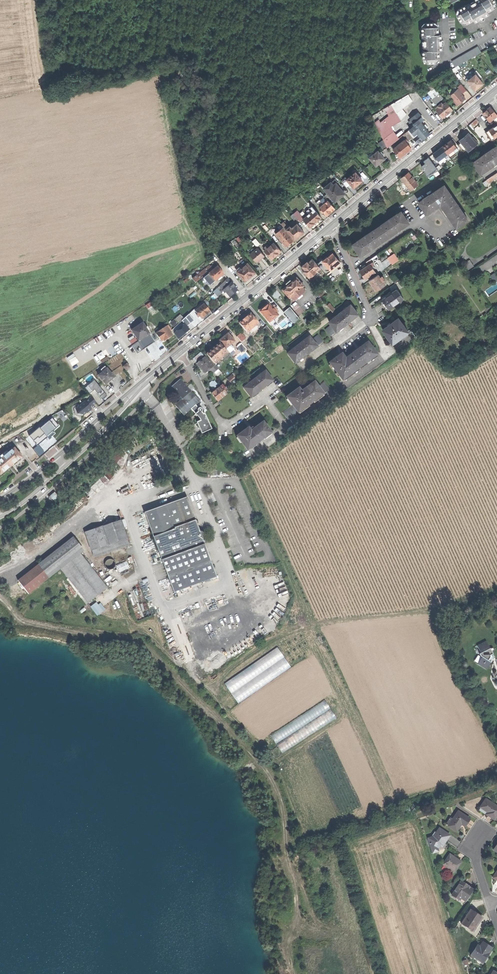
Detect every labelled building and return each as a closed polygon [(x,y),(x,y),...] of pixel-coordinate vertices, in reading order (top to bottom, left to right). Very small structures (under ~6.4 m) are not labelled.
[(461,22),(462,22),(466,20),(467,23),(468,24),(475,20),(476,22),(480,20),(484,17),(490,14),(488,12),(495,8),(492,4),(496,1),(496,0),(479,0),(476,2),(471,5),(467,7),(466,5),(459,9),(459,10),(461,13),(458,15),(457,15),(461,22)] [(434,22),(426,22),(426,27),(422,27),(422,34),(424,34),(424,38),(424,45),(425,50),(423,50),(423,58),(428,58),(428,62),(435,62),(435,58),(439,58),(439,50),(442,50),(442,46),(442,39),(442,33),(439,34),(439,26),(434,26),(434,22)] [(452,61),(455,66),(481,52),(478,46),(452,61)] [(467,81),(475,90),(479,86),(483,83),(479,78),(475,74),(467,81)] [(453,100),(458,105),(461,102),(463,101),(462,100),(465,97),(461,93),(462,92),(456,85),(448,92),(454,99),(453,100)] [(429,90),(436,99),(438,98),(442,95),(434,86),(429,90)] [(408,93),(391,103),(396,111),(391,113),(396,122),(407,114),(402,108),(412,100),(408,93)] [(436,109),(443,117),(448,113),(453,109),(446,101),(444,103),(436,109)] [(493,119),(496,115),(490,107),(486,110),(483,113),(490,121),(493,119)] [(411,119),(412,120),(416,125),(421,121),(423,119),(418,113),(411,119)] [(413,127),(408,131),(413,137),(417,143),(424,138),(430,133),(421,121),(416,125),(413,127)] [(492,140),(496,136),(496,125),(486,132),(492,140)] [(388,147),(390,145),(394,142),(385,126),(379,129),(384,139),(388,147)] [(408,131),(404,134),(409,140),(413,137),(408,131)] [(460,140),(468,150),(476,143),(468,133),(463,137),(460,140)] [(396,140),(399,144),(405,139),(408,143),(410,142),(409,140),(404,134),(396,140)] [(383,148),(388,147),(384,139),(379,142),(383,148)] [(393,148),(400,157),(406,152),(411,148),(408,143),(405,139),(399,144),(393,148)] [(446,143),(442,146),(447,154),(453,149),(456,147),(451,140),(446,143)] [(480,173),(496,162),(496,145),(493,148),(494,148),(487,153),(486,152),(484,153),(483,154),(484,155),(477,160),(477,159),(473,162),(480,173)] [(437,150),(433,153),(438,160),(444,156),(447,154),(442,146),(437,150)] [(369,157),(376,165),(380,162),(385,158),(382,154),(380,152),(378,150),(373,154),(371,152),(368,154),(370,156),(369,157)] [(350,184),(353,187),(358,184),(362,180),(356,172),(347,180),(350,184)] [(401,178),(410,190),(417,185),(408,172),(404,175),(401,178)] [(347,186),(350,184),(347,180),(345,177),(341,180),(347,186)] [(324,188),(335,201),(339,198),(345,193),(336,183),(333,185),(331,182),(324,188)] [(418,202),(426,213),(438,205),(437,204),(439,203),(442,207),(441,207),(455,228),(467,219),(464,216),(459,209),(460,208),(459,206),(458,205),(457,206),(450,196),(451,195),(450,193),(449,192),(448,193),(443,185),(429,195),(425,198),(424,197),(422,199),(418,202)] [(319,206),(322,204),(324,202),(328,199),(325,196),(316,203),(319,206)] [(324,212),(327,215),(330,213),(331,212),(331,211),(335,207),(328,200),(325,202),(324,202),(322,204),(323,205),(320,207),(322,209),(320,210),(322,213),(324,212)] [(304,219),(310,227),(316,222),(322,217),(314,209),(309,214),(304,218),(303,218),(304,219)] [(352,243),(360,255),(408,222),(400,210),(396,213),(397,214),(390,218),(390,217),(388,218),(387,219),(387,220),(366,235),(366,234),(364,235),(363,236),(363,237),(356,241),(352,243)] [(301,221),(304,219),(303,218),(304,218),(299,211),(295,214),(299,218),(301,221)] [(287,229),(296,239),(300,235),(305,231),(298,223),(292,227),(291,226),(287,229)] [(276,233),(280,238),(288,232),(285,228),(284,227),(276,233)] [(283,242),(287,246),(291,243),(295,240),(288,232),(280,238),(283,242)] [(253,241),(258,247),(261,244),(256,238),(253,241)] [(265,250),(272,259),(277,255),(282,250),(274,242),(269,246),(266,249),(265,250)] [(251,254),(257,262),(260,259),(265,256),(258,248),(251,254)] [(322,263),(329,271),(340,262),(333,253),(328,257),(327,256),(325,258),(323,260),(324,261),(322,263)] [(395,253),(388,257),(392,264),(399,260),(395,253)] [(317,270),(320,267),(317,263),(312,258),(306,262),(303,266),(303,267),(302,268),(309,277),(312,275),(317,270)] [(326,274),(329,271),(322,263),(324,261),(323,260),(322,259),(317,263),(320,267),(326,274)] [(463,264),(467,270),(474,266),(470,260),(463,264)] [(238,271),(246,280),(251,276),(256,272),(248,263),(238,271)] [(365,278),(367,277),(375,272),(375,271),(372,266),(370,263),(366,265),(362,268),(359,270),(362,275),(365,278)] [(203,277),(213,269),(212,268),(211,267),(210,265),(193,279),(196,282),(201,279),(203,277)] [(211,279),(214,283),(225,274),(221,270),(218,267),(209,274),(212,277),(211,279)] [(320,273),(317,270),(312,275),(313,276),(315,278),(320,273)] [(389,275),(393,281),(400,277),(395,271),(389,275)] [(367,277),(369,280),(377,274),(375,272),(367,277)] [(372,285),(375,289),(384,283),(382,280),(379,277),(377,274),(369,280),(372,285)] [(283,289),(290,297),(291,296),(302,287),(304,286),(297,277),(292,282),(287,285),(283,289)] [(221,285),(225,289),(232,283),(228,279),(221,285)] [(488,297),(496,291),(496,282),(484,290),(488,297)] [(226,292),(230,296),(234,293),(238,290),(232,283),(225,289),(224,289),(226,292)] [(311,286),(320,297),(324,294),(315,283),(311,286)] [(306,291),(302,287),(291,296),(294,300),(306,291)] [(382,299),(388,307),(394,302),(403,296),(397,288),(391,292),(390,290),(387,292),(389,294),(382,299)] [(273,294),(276,299),(282,295),(278,290),(273,294)] [(318,301),(330,315),(333,312),(327,305),(321,298),(318,301)] [(260,310),(268,320),(271,317),(276,313),(277,313),(271,306),(269,303),(268,304),(261,310),(260,310)] [(330,303),(327,305),(333,312),(336,309),(330,303)] [(200,316),(202,319),(207,315),(211,312),(205,304),(196,311),(198,314),(200,316)] [(332,324),(337,330),(346,323),(358,314),(351,304),(342,311),(342,310),(339,313),(339,314),(329,321),(332,324)] [(293,323),(299,318),(290,306),(284,311),(293,323)] [(185,318),(188,321),(194,315),(191,312),(185,318)] [(256,324),(259,322),(251,313),(247,316),(243,320),(239,323),(247,332),(250,329),(256,324)] [(383,329),(393,342),(408,331),(398,318),(390,324),(383,329)] [(183,322),(173,332),(178,338),(189,329),(183,322)] [(140,342),(145,349),(151,345),(156,341),(143,323),(132,331),(140,342)] [(330,335),(337,330),(332,324),(325,329),(330,335)] [(263,328),(270,336),(273,333),(266,325),(263,328)] [(413,332),(417,337),(423,332),(419,327),(416,329),(414,325),(409,330),(413,332)] [(157,333),(162,341),(164,339),(165,341),(169,338),(173,335),(170,331),(167,326),(157,333)] [(220,340),(226,348),(231,344),(235,341),(229,333),(228,333),(225,336),(223,337),(220,340)] [(319,334),(312,339),(317,346),(323,341),(319,334)] [(288,353),(295,363),(306,355),(317,346),(312,339),(310,337),(301,344),(300,343),(297,345),(298,346),(288,353)] [(138,354),(145,349),(140,342),(133,347),(138,354)] [(215,363),(228,352),(221,343),(214,348),(207,354),(215,363)] [(237,346),(242,352),(246,349),(241,343),(237,346)] [(359,349),(350,356),(359,368),(377,355),(368,343),(359,349)] [(235,348),(231,344),(226,348),(230,352),(235,348)] [(97,355),(102,363),(108,359),(103,351),(97,355)] [(330,362),(343,379),(359,368),(350,356),(346,358),(342,353),(336,358),(330,362)] [(215,365),(211,361),(210,362),(208,361),(205,357),(202,360),(199,362),(197,364),(205,373),(210,369),(215,365)] [(111,380),(114,377),(105,366),(101,370),(104,373),(99,376),(106,384),(111,380)] [(245,388),(252,397),(261,390),(274,380),(266,371),(245,388)] [(101,398),(105,395),(91,380),(84,386),(100,405),(104,401),(101,398)] [(182,397),(184,398),(191,392),(180,380),(176,383),(172,386),(182,397)] [(324,381),(318,386),(323,394),(330,389),(324,381)] [(293,404),(298,412),(323,394),(318,386),(315,382),(301,391),(299,388),(293,392),(287,397),(293,404)] [(216,397),(221,404),(223,403),(221,399),(228,394),(225,390),(227,389),(226,387),(225,387),(223,385),(212,393),(216,397)] [(191,391),(191,392),(184,398),(181,401),(176,406),(184,415),(192,408),(196,405),(200,401),(191,391)] [(57,394),(50,398),(54,405),(61,401),(57,394)] [(96,402),(92,397),(86,402),(86,401),(82,404),(83,405),(82,406),(79,405),(78,414),(82,414),(84,415),(87,412),(88,413),(90,411),(92,409),(90,407),(96,402)] [(43,402),(49,412),(54,409),(53,406),(54,405),(50,398),(43,402)] [(288,419),(298,412),(293,404),(282,412),(288,419)] [(202,407),(200,407),(199,407),(196,405),(192,408),(196,413),(195,414),(197,416),(198,416),(201,418),(203,421),(199,426),(201,427),(204,428),(209,428),(212,427),(216,424),(205,412),(204,413),(202,411),(203,411),(203,409),(203,408),(202,407)] [(58,417),(62,421),(66,417),(63,413),(58,417)] [(50,420),(41,428),(46,434),(45,435),(47,436),(57,428),(56,427),(53,423),(50,420)] [(12,433),(9,426),(6,422),(1,425),(1,427),(0,427),(0,440),(12,433)] [(237,437),(247,451),(271,433),(263,422),(253,429),(252,427),(248,429),(243,433),(237,437)] [(30,436),(38,445),(43,441),(47,437),(47,436),(45,435),(46,434),(41,428),(40,429),(39,428),(30,436)] [(8,453),(4,457),(11,466),(16,461),(22,456),(15,448),(8,453)] [(4,457),(0,460),(0,473),(1,474),(6,470),(11,466),(4,457)] [(188,497),(167,505),(175,528),(196,520),(188,497)] [(145,513),(154,537),(176,529),(175,528),(167,505),(145,513)] [(199,522),(196,520),(175,528),(176,529),(154,537),(159,549),(201,534),(198,525),(199,522)] [(91,551),(127,539),(121,521),(85,533),(91,551)] [(209,537),(201,534),(159,549),(175,593),(218,578),(205,543),(205,540),(203,539),(204,536),(209,538),(209,537)] [(73,538),(38,566),(48,579),(61,569),(80,554),(83,551),(73,538)] [(129,546),(127,539),(91,551),(93,558),(129,546)] [(107,589),(80,554),(61,569),(88,604),(107,589)] [(111,570),(114,568),(114,563),(112,560),(107,560),(104,563),(104,567),(107,570),(111,570)] [(120,572),(130,568),(127,561),(117,565),(120,572)] [(18,581),(28,594),(48,579),(38,566),(18,581)] [(105,609),(99,600),(90,607),(96,615),(105,609)] [(487,642),(491,648),(494,647),(494,648),(496,647),(496,638),(487,642)] [(478,663),(487,669),(493,658),(490,657),(493,653),(492,651),(495,650),(494,648),(494,647),(491,648),(487,642),(486,640),(477,645),(481,653),(479,654),(480,656),(483,655),(478,663)] [(236,701),(291,669),(279,649),(224,681),(236,701)] [(326,702),(269,733),(274,741),(331,711),(326,702)] [(276,744),(281,752),(336,719),(331,711),(276,744)] [(490,821),(496,814),(496,811),(485,799),(478,807),(485,813),(483,815),(486,818),(490,821)] [(448,826),(456,831),(461,823),(465,826),(467,823),(470,819),(458,811),(448,826)] [(428,838),(432,853),(438,851),(436,845),(446,842),(447,840),(450,835),(439,828),(436,833),(434,831),(432,835),(433,836),(428,838)] [(442,865),(454,872),(461,861),(455,857),(449,854),(442,865)] [(452,895),(464,903),(473,889),(466,885),(460,881),(452,895)] [(461,924),(471,930),(474,926),(475,927),(482,917),(476,913),(470,910),(461,924)] [(475,944),(469,953),(478,959),(479,957),(483,960),(489,952),(488,952),(491,947),(485,944),(479,940),(476,945),(475,944)]
